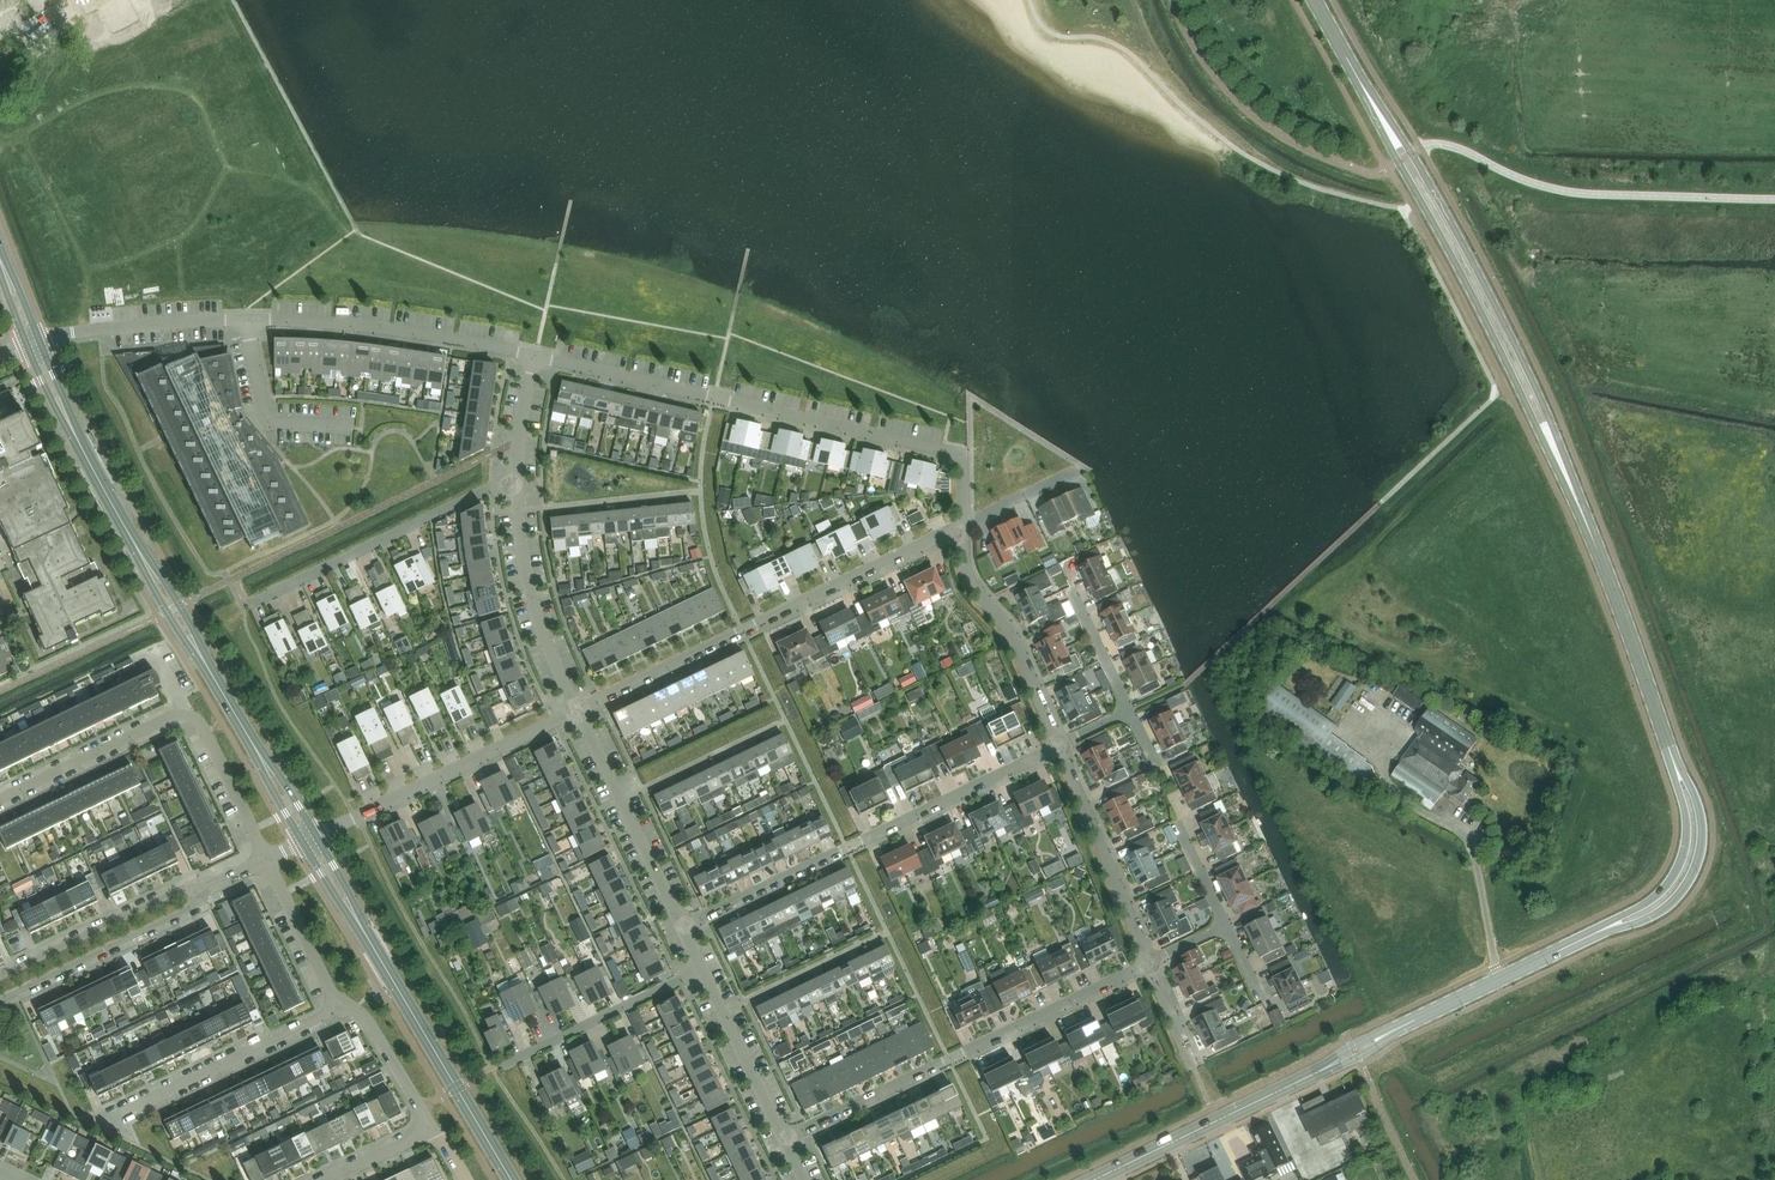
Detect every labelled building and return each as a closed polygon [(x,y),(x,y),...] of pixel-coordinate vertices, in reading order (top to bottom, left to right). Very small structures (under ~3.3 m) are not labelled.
[(82,0),(89,13),(100,6),(108,2),(107,0),(82,0)] [(126,0),(111,0),(108,2),(100,6),(106,18),(105,18),(113,32),(138,18),(130,4),(128,5),(126,0)] [(80,16),(88,12),(82,3),(75,7),(80,16)] [(291,373),(291,342),(275,342),(275,368),(282,368),(282,373),(291,373)] [(306,368),(307,342),(291,342),(291,373),(300,373),(300,368),(306,368)] [(321,374),(322,342),(307,342),(306,368),(312,369),(312,373),(321,374)] [(336,370),(338,344),(322,342),(321,374),(330,374),(330,370),(336,370)] [(351,376),(354,345),(338,344),(336,370),(342,370),(342,375),(351,376)] [(157,351),(114,355),(165,441),(168,439),(221,549),(245,537),(250,547),(281,532),(284,538),(309,526),(279,464),(283,461),(248,419),(240,422),(235,410),(242,409),(231,357),(224,358),(221,345),(192,348),(196,355),(166,370),(157,351)] [(367,373),(370,347),(354,345),(351,376),(360,377),(360,372),(367,373)] [(385,349),(370,347),(367,373),(373,374),(372,379),(381,380),(385,349)] [(397,377),(400,351),(385,349),(381,380),(390,381),(390,376),(397,377)] [(415,353),(400,351),(397,377),(403,378),(402,383),(411,384),(415,353)] [(430,356),(415,353),(411,384),(420,386),(420,381),(426,382),(430,356)] [(441,389),(446,358),(430,356),(426,382),(433,383),(432,387),(441,389)] [(494,378),(496,366),(474,362),(472,375),(494,378)] [(472,375),(470,388),(492,391),(494,378),(472,375)] [(575,385),(562,382),(558,399),(555,399),(551,412),(567,416),(570,406),(575,385)] [(580,419),(580,418),(587,387),(575,385),(570,406),(567,416),(580,419)] [(600,390),(587,387),(580,418),(593,420),(595,411),(600,390)] [(468,401),(490,404),(492,391),(470,388),(468,401)] [(1,525),(2,526),(20,564),(17,565),(18,567),(21,566),(23,570),(20,571),(25,581),(30,578),(32,582),(29,583),(33,591),(24,596),(24,597),(27,596),(29,600),(26,601),(31,610),(33,609),(35,613),(33,615),(37,624),(40,623),(42,627),(39,628),(43,636),(39,638),(43,647),(46,646),(48,650),(45,651),(46,653),(70,641),(72,644),(78,641),(76,636),(79,634),(75,625),(83,622),(81,619),(86,617),(87,620),(96,615),(95,613),(99,611),(102,617),(112,613),(110,610),(114,608),(116,611),(117,610),(105,585),(108,584),(105,578),(103,579),(94,562),(87,566),(85,562),(88,561),(83,551),(80,553),(78,549),(81,547),(77,538),(74,539),(72,535),(75,533),(70,524),(68,526),(66,521),(69,520),(65,512),(69,510),(68,509),(65,510),(63,506),(66,505),(62,495),(59,497),(57,493),(60,491),(52,474),(49,475),(47,471),(52,469),(48,459),(45,461),(43,457),(46,455),(45,454),(35,459),(32,453),(37,451),(33,443),(38,440),(29,421),(24,424),(21,416),(8,390),(0,394),(0,526),(1,525)] [(606,423),(608,414),(613,393),(600,390),(595,411),(603,413),(601,422),(606,423)] [(625,396),(613,393),(608,414),(620,417),(625,396)] [(620,420),(618,427),(631,430),(633,420),(638,399),(625,396),(620,417),(620,420)] [(633,420),(631,430),(644,432),(646,423),(651,402),(638,399),(633,420)] [(468,401),(466,414),(488,417),(490,404),(468,401)] [(651,402),(646,423),(651,424),(650,427),(652,428),(650,436),(652,436),(650,443),(654,444),(656,436),(658,426),(663,405),(651,402)] [(658,426),(656,436),(664,437),(669,439),(671,429),(676,408),(663,405),(658,426)] [(689,411),(676,408),(671,429),(678,430),(675,440),(682,441),(684,432),(689,411)] [(689,411),(684,432),(697,435),(701,414),(689,411)] [(464,427),(486,430),(488,417),(466,414),(464,427)] [(743,446),(748,425),(737,422),(736,426),(726,424),(722,441),(720,451),(741,456),(743,446)] [(768,433),(759,431),(760,427),(748,425),(743,446),(741,456),(762,461),(764,450),(768,433)] [(464,427),(463,440),(484,443),(486,430),(464,427)] [(786,455),(790,434),(779,432),(778,436),(768,433),(764,450),(762,461),(783,466),(786,455)] [(801,441),(802,437),(790,434),(786,455),(783,466),(804,471),(807,460),(810,443),(801,441)] [(547,445),(559,448),(561,438),(550,435),(547,445)] [(463,440),(459,462),(483,450),(484,443),(463,440)] [(820,445),(810,443),(807,460),(828,465),(832,444),(821,441),(820,445)] [(585,453),(587,444),(575,442),(573,450),(585,453)] [(852,453),(843,451),(844,447),(832,444),(828,465),(849,470),(852,453)] [(558,451),(550,450),(550,458),(557,459),(558,451)] [(620,452),(613,451),(611,459),(618,460),(620,452)] [(862,455),(852,453),(849,470),(870,475),(874,454),(863,451),(862,455)] [(632,456),(625,454),(623,461),(630,463),(632,456)] [(886,456),(874,454),(870,475),(891,480),(895,462),(885,460),(886,456)] [(444,467),(445,461),(437,460),(436,471),(444,467)] [(664,460),(661,471),(668,472),(671,462),(664,460)] [(918,486),(923,465),(912,462),(911,466),(902,464),(898,481),(918,486)] [(949,475),(934,472),(935,468),(923,465),(918,486),(939,491),(939,492),(950,495),(950,509),(939,515),(950,510),(950,472),(949,471),(949,475)] [(1081,488),(1061,498),(1071,520),(1080,516),(1082,521),(1094,515),(1081,488)] [(726,508),(730,493),(720,491),(717,505),(726,508)] [(798,495),(791,493),(789,503),(796,503),(798,495)] [(754,506),(760,505),(762,495),(756,494),(754,506)] [(1071,520),(1061,498),(1040,509),(1053,535),(1065,530),(1062,524),(1071,520)] [(946,499),(940,502),(942,508),(949,505),(946,499)] [(692,503),(680,505),(682,526),(690,525),(691,534),(696,533),(695,525),(692,503)] [(462,514),(463,524),(484,522),(484,519),(482,504),(462,514)] [(680,505),(667,506),(669,528),(682,526),(680,505)] [(796,505),(789,508),(794,517),(800,514),(796,505)] [(667,506),(654,507),(656,529),(657,539),(670,538),(669,528),(667,506)] [(884,534),(894,529),(892,526),(901,521),(894,506),(875,515),(884,534)] [(654,507),(641,509),(643,530),(644,541),(657,539),(656,529),(654,507)] [(774,507),(763,509),(764,516),(775,515),(774,507)] [(641,509),(628,510),(630,532),(631,542),(644,541),(643,530),(641,509)] [(615,512),(617,533),(630,532),(628,510),(615,512)] [(615,512),(602,513),(604,535),(617,533),(615,512)] [(602,513),(589,515),(591,536),(604,535),(602,513)] [(912,525),(923,520),(920,513),(909,518),(912,525)] [(589,515),(576,516),(578,537),(591,536),(589,515)] [(871,536),(873,540),(884,534),(875,515),(855,524),(863,540),(871,536)] [(576,516),(563,517),(565,539),(578,537),(576,516)] [(552,540),(565,539),(563,517),(550,519),(552,540)] [(448,526),(447,518),(435,524),(435,527),(448,526)] [(1020,518),(1006,525),(1017,546),(1024,543),(1029,553),(1044,546),(1037,531),(1028,535),(1020,518)] [(830,519),(818,524),(821,531),(833,525),(830,519)] [(484,522),(463,524),(464,538),(485,535),(484,522)] [(845,553),(855,548),(853,544),(863,540),(855,524),(849,527),(847,522),(833,528),(845,553)] [(1017,546),(1006,525),(992,531),(1000,548),(992,552),(999,568),(1014,560),(1009,550),(1017,546)] [(832,555),(834,558),(845,553),(833,528),(819,535),(822,540),(816,543),(824,559),(832,555)] [(437,541),(444,540),(443,532),(436,533),(437,541)] [(464,541),(466,551),(487,548),(487,545),(485,535),(464,538),(464,541)] [(438,550),(443,549),(445,549),(444,540),(437,541),(438,550)] [(816,567),(815,563),(824,559),(816,543),(797,552),(806,572),(816,567)] [(1083,546),(1076,549),(1079,555),(1086,552),(1083,546)] [(432,556),(428,547),(422,550),(426,559),(432,556)] [(489,560),(489,558),(487,548),(466,551),(460,552),(462,565),(468,564),(489,560)] [(702,556),(699,548),(689,551),(692,559),(702,556)] [(1085,581),(1107,570),(1097,548),(1080,556),(1083,562),(1082,565),(1078,567),(1085,581)] [(406,551),(399,554),(417,590),(433,582),(424,563),(421,564),(417,557),(411,560),(406,550),(406,551)] [(777,562),(785,577),(793,573),(795,577),(806,572),(797,552),(777,562)] [(767,591),(778,585),(776,582),(785,577),(777,562),(773,553),(754,563),(757,571),(767,591)] [(413,592),(417,590),(399,554),(393,557),(392,557),(397,567),(395,568),(398,573),(397,573),(402,583),(403,583),(408,594),(413,591),(413,592)] [(737,558),(733,560),(736,568),(741,566),(737,558)] [(441,569),(448,568),(447,559),(440,561),(441,569)] [(469,567),(470,577),(492,573),(491,570),(489,560),(468,564),(469,567)] [(659,561),(652,562),(653,571),(660,569),(659,561)] [(637,566),(638,575),(647,572),(646,565),(637,566)] [(392,614),(396,613),(378,575),(374,567),(374,568),(368,571),(368,570),(367,571),(378,595),(376,596),(379,601),(384,611),(387,617),(392,614)] [(448,568),(441,569),(443,577),(450,576),(448,568)] [(926,569),(917,573),(929,598),(938,593),(942,600),(953,594),(947,577),(940,581),(933,568),(927,571),(926,569)] [(1085,581),(1091,594),(1095,592),(1098,594),(1101,599),(1117,591),(1107,570),(1085,581)] [(622,579),(621,571),(609,572),(610,583),(622,579)] [(767,591),(757,571),(738,580),(746,596),(754,592),(756,596),(767,591)] [(384,573),(378,575),(396,613),(399,611),(405,608),(402,603),(397,592),(394,587),(392,588),(385,572),(384,572),(384,573)] [(1025,592),(1016,596),(1023,610),(1045,600),(1041,592),(1053,586),(1046,572),(1030,580),(1034,587),(1025,592)] [(471,580),(473,590),(494,586),(494,583),(492,573),(470,577),(471,580)] [(910,595),(904,598),(911,615),(924,609),(920,602),(929,598),(917,573),(909,577),(910,579),(904,582),(910,595)] [(1005,579),(1009,587),(1015,584),(1012,576),(1005,579)] [(583,579),(575,580),(576,590),(584,589),(583,579)] [(358,585),(352,588),(370,625),(373,623),(379,621),(376,615),(371,605),(369,599),(367,600),(359,584),(358,585)] [(570,584),(559,585),(560,594),(571,593),(570,584)] [(447,596),(454,595),(452,586),(445,588),(447,596)] [(497,596),(494,586),(473,590),(474,594),(476,604),(497,598),(497,596)] [(328,589),(322,592),(339,627),(343,626),(342,625),(348,623),(343,612),(338,602),(335,596),(333,597),(329,588),(328,588),(328,589)] [(366,627),(370,625),(352,588),(346,591),(345,591),(353,607),(351,608),(353,613),(353,614),(358,624),(361,629),(366,627)] [(713,589),(700,595),(711,618),(724,611),(713,589)] [(891,589),(876,596),(887,618),(890,625),(899,620),(911,615),(904,598),(897,602),(891,589)] [(335,629),(339,627),(322,592),(315,595),(315,594),(315,595),(319,604),(317,605),(320,610),(325,621),(330,631),(335,629)] [(586,594),(573,598),(574,602),(588,598),(586,594)] [(454,595),(447,596),(448,605),(455,603),(454,595)] [(711,618),(700,595),(687,601),(698,624),(711,618)] [(878,623),(887,618),(876,596),(861,603),(868,616),(861,619),(869,635),(881,629),(878,623)] [(1107,628),(1129,618),(1122,604),(1121,604),(1118,596),(1098,606),(1105,603),(1108,608),(1107,611),(1101,614),(1107,628)] [(497,598),(476,604),(477,607),(480,617),(501,611),(497,598)] [(561,601),(564,608),(572,606),(570,598),(561,601)] [(1045,600),(1023,610),(1030,624),(1039,620),(1048,615),(1051,623),(1067,615),(1060,602),(1048,608),(1045,600)] [(685,630),(698,624),(687,601),(674,607),(685,630)] [(573,607),(565,610),(568,620),(576,617),(573,607)] [(685,630),(674,607),(661,614),(672,636),(685,630)] [(306,610),(300,613),(318,650),(322,648),(321,648),(327,646),(324,640),(319,630),(317,624),(315,625),(307,609),(306,610)] [(861,619),(855,622),(848,609),(834,616),(845,639),(854,634),(857,641),(869,635),(861,619)] [(276,613),(270,617),(287,652),(291,651),(291,650),(296,648),(291,637),(286,627),(283,621),(281,622),(277,613),(276,613)] [(314,652),(318,650),(300,613),(294,616),(293,616),(301,632),(299,633),(301,638),(301,639),(306,649),(309,654),(314,652)] [(672,636),(661,614),(648,620),(659,643),(672,636)] [(461,624),(459,616),(452,617),(454,626),(461,624)] [(845,639),(834,616),(819,623),(825,636),(819,639),(826,655),(839,650),(836,643),(845,639)] [(284,654),(287,652),(270,617),(264,620),(263,619),(263,620),(267,629),(265,630),(268,635),(268,636),(273,646),(278,656),(284,654)] [(506,630),(505,627),(502,617),(482,624),(486,636),(506,630)] [(1119,649),(1139,640),(1135,632),(1136,632),(1129,618),(1107,628),(1114,642),(1121,639),(1123,640),(1126,645),(1119,649)] [(659,643),(648,620),(635,626),(646,649),(659,643)] [(1044,659),(1066,648),(1062,640),(1068,637),(1061,624),(1045,632),(1048,639),(1037,645),(1044,659)] [(622,632),(622,633),(633,655),(646,649),(635,626),(634,627),(622,632)] [(465,635),(462,627),(455,629),(458,638),(465,635)] [(506,630),(486,636),(489,647),(490,649),(510,642),(509,640),(506,630)] [(806,630),(791,637),(802,659),(811,655),(814,661),(826,655),(819,639),(812,642),(806,630)] [(620,661),(633,655),(622,633),(609,639),(620,661)] [(413,648),(406,636),(394,643),(401,655),(413,648)] [(453,636),(444,638),(448,653),(457,650),(453,636)] [(776,660),(784,676),(796,670),(793,664),(802,659),(791,637),(777,644),(783,657),(776,660)] [(606,668),(620,661),(609,639),(596,645),(606,668)] [(10,650),(5,652),(1,645),(6,642),(5,640),(0,642),(0,659),(12,654),(10,650)] [(510,642),(490,649),(493,659),(494,662),(515,655),(514,652),(510,642)] [(1130,676),(1152,665),(1145,651),(1144,651),(1141,644),(1121,653),(1121,654),(1125,652),(1128,659),(1124,662),(1130,676)] [(593,674),(606,668),(596,645),(583,651),(593,674)] [(422,648),(416,651),(419,658),(425,655),(422,648)] [(471,656),(468,648),(461,650),(464,658),(471,656)] [(1070,657),(1066,648),(1044,659),(1051,673),(1062,667),(1066,675),(1082,667),(1076,654),(1070,657)] [(396,656),(393,649),(384,653),(388,660),(396,656)] [(730,658),(741,681),(754,675),(743,652),(730,658)] [(417,662),(413,653),(406,657),(410,665),(417,662)] [(0,659),(0,677),(13,670),(14,673),(19,670),(17,664),(11,666),(8,659),(13,656),(12,654),(0,659)] [(498,672),(499,675),(519,667),(518,664),(515,655),(494,662),(498,672)] [(471,656),(464,658),(467,666),(474,664),(471,656)] [(951,657),(940,662),(943,669),(954,664),(951,657)] [(730,658),(717,664),(728,687),(741,681),(730,658)] [(369,659),(361,664),(365,672),(373,668),(369,659)] [(971,662),(956,669),(961,679),(976,672),(971,662)] [(919,663),(911,667),(919,681),(927,677),(919,663)] [(390,671),(387,664),(377,669),(380,675),(390,671)] [(717,664),(704,671),(715,693),(728,687),(717,664)] [(1142,696),(1142,697),(1162,687),(1158,680),(1159,679),(1152,665),(1130,676),(1137,690),(1142,687),(1145,695),(1142,696)] [(359,674),(355,666),(346,670),(350,678),(359,674)] [(503,684),(504,687),(524,679),(523,676),(519,667),(499,675),(503,684)] [(116,671),(114,668),(103,673),(105,677),(116,671)] [(159,686),(161,685),(160,681),(159,678),(158,675),(156,672),(153,670),(0,744),(0,772),(159,695),(155,688),(159,686)] [(342,671),(333,676),(337,685),(346,680),(342,671)] [(368,682),(377,677),(374,671),(365,675),(368,682)] [(704,671),(691,677),(702,700),(715,693),(704,671)] [(1064,690),(1057,694),(1064,708),(1085,697),(1082,689),(1089,686),(1082,672),(1066,680),(1070,687),(1064,690)] [(105,677),(103,673),(93,678),(95,682),(105,677)] [(913,673),(906,677),(910,685),(917,681),(913,673)] [(474,685),(480,682),(477,674),(471,677),(474,685)] [(691,677),(678,683),(689,706),(702,700),(691,677)] [(504,687),(510,699),(529,691),(528,688),(524,679),(504,687)] [(1108,679),(1101,682),(1105,689),(1111,686),(1108,679)] [(107,687),(104,680),(96,683),(100,690),(107,687)] [(311,687),(315,695),(329,689),(325,681),(311,687)] [(797,681),(790,684),(794,694),(802,690),(797,681)] [(875,690),(880,699),(897,691),(892,681),(875,690)] [(1348,681),(1331,704),(1340,710),(1357,688),(1348,681)] [(480,682),(474,685),(477,693),(484,690),(480,682)] [(678,683),(665,690),(676,712),(689,706),(678,683)] [(1313,746),(1375,791),(1383,780),(1376,776),(1379,772),(1365,762),(1366,761),(1347,747),(1348,746),(1332,734),(1337,727),(1278,684),(1261,708),(1290,730),(1288,732),(1311,749),(1313,746)] [(68,694),(79,689),(77,685),(66,690),(68,694)] [(1424,702),(1400,685),(1393,695),(1418,712),(1424,702)] [(307,699),(301,688),(293,693),(298,704),(307,699)] [(453,690),(450,692),(467,728),(473,725),(474,725),(470,715),(472,714),(469,709),(464,698),(459,688),(454,690),(453,690)] [(919,688),(905,694),(909,702),(923,696),(919,688)] [(57,699),(68,694),(66,690),(56,695),(57,699)] [(335,690),(326,694),(330,703),(340,698),(335,690)] [(423,692),(419,694),(437,731),(443,728),(444,728),(436,712),(438,711),(436,706),(431,695),(428,690),(423,692)] [(665,690),(652,696),(663,718),(676,712),(665,690)] [(515,712),(535,703),(529,691),(510,699),(511,702),(515,712)] [(467,728),(450,692),(446,694),(441,696),(446,707),(451,717),(454,723),(456,722),(460,731),(461,731),(467,728)] [(431,734),(437,731),(419,694),(416,696),(410,698),(413,704),(418,714),(420,720),(422,719),(430,735),(431,734)] [(1085,697),(1064,708),(1071,722),(1077,718),(1084,715),(1087,723),(1103,715),(1097,701),(1096,702),(1092,694),(1085,697)] [(325,698),(324,695),(313,701),(314,703),(317,710),(328,705),(325,698)] [(868,695),(849,703),(854,712),(872,704),(868,695)] [(652,696),(639,702),(650,725),(663,718),(652,696)] [(32,711),(43,706),(41,702),(30,707),(32,711)] [(397,705),(393,706),(411,743),(417,740),(417,741),(418,740),(411,725),(412,724),(410,718),(405,708),(402,702),(397,705)] [(489,702),(482,705),(479,706),(481,712),(491,708),(489,702)] [(639,702),(626,708),(637,731),(650,725),(639,702)] [(1009,716),(1000,720),(1011,742),(1025,735),(1019,723),(1026,719),(1019,703),(1006,709),(1009,716)] [(1180,726),(1172,711),(1168,703),(1153,710),(1157,718),(1151,721),(1158,736),(1180,726)] [(1455,757),(1472,732),(1431,703),(1414,730),(1422,735),(1455,757)] [(985,717),(998,712),(996,705),(983,710),(985,717)] [(405,747),(411,743),(393,706),(390,708),(384,711),(387,716),(392,727),(394,732),(396,731),(404,747),(405,747)] [(21,716),(32,711),(30,707),(19,712),(21,716)] [(499,724),(491,708),(481,712),(488,728),(499,724)] [(624,737),(637,731),(626,708),(613,715),(624,737)] [(368,712),(365,714),(386,759),(393,756),(385,737),(386,736),(384,731),(379,720),(374,710),(368,712)] [(968,711),(961,715),(964,722),(971,719),(968,711)] [(31,713),(26,716),(29,722),(34,720),(31,713)] [(834,714),(831,717),(837,722),(842,716),(839,713),(834,714)] [(988,718),(976,724),(983,740),(990,737),(996,750),(1011,742),(1000,720),(997,713),(988,718)] [(386,759),(365,714),(361,715),(361,716),(356,718),(361,729),(366,739),(369,745),(371,744),(379,762),(386,759)] [(345,716),(337,720),(342,731),(350,727),(345,716)] [(855,717),(838,726),(842,735),(860,726),(855,717)] [(980,757),(974,744),(980,741),(972,725),(960,731),(963,738),(954,742),(965,764),(980,757)] [(1175,757),(1188,750),(1185,742),(1187,741),(1180,726),(1158,736),(1165,751),(1171,749),(1175,757)] [(1083,755),(1086,761),(1089,769),(1111,758),(1107,750),(1115,747),(1108,733),(1085,744),(1089,752),(1083,755)] [(796,762),(783,734),(771,740),(780,759),(784,767),(796,762)] [(1455,757),(1422,735),(1403,760),(1392,775),(1424,798),(1420,803),(1431,810),(1445,790),(1446,789),(1453,793),(1451,797),(1464,805),(1480,782),(1467,772),(1462,779),(1459,778),(1466,764),(1455,757)] [(1133,736),(1127,738),(1131,746),(1136,744),(1133,736)] [(350,740),(346,742),(363,777),(370,774),(370,775),(371,774),(366,765),(368,764),(365,759),(366,758),(361,748),(360,748),(355,738),(350,740)] [(769,765),(780,759),(771,740),(759,745),(769,765)] [(965,764),(954,742),(945,746),(942,740),(930,746),(938,762),(944,759),(950,771),(965,764)] [(179,741),(159,751),(198,833),(181,841),(184,849),(198,842),(201,848),(204,846),(211,861),(232,851),(179,741)] [(363,777),(346,742),(343,743),(343,744),(337,746),(343,757),(342,757),(347,767),(348,767),(350,773),(352,772),(357,781),(363,777)] [(541,764),(560,755),(554,743),(535,752),(541,764)] [(757,770),(769,765),(759,745),(748,751),(757,770)] [(918,759),(909,764),(920,786),(934,779),(928,766),(935,763),(927,747),(915,753),(918,759)] [(756,770),(757,770),(748,751),(736,756),(748,783),(760,777),(756,770)] [(566,766),(560,755),(541,764),(546,776),(566,766)] [(1175,773),(1182,788),(1207,776),(1200,761),(1197,762),(1194,755),(1178,763),(1181,770),(1175,773)] [(736,756),(724,762),(733,782),(734,781),(737,788),(748,783),(736,756)] [(896,760),(884,766),(892,784),(899,781),(905,793),(920,786),(909,764),(905,756),(896,760)] [(1111,758),(1089,769),(1096,783),(1103,780),(1107,788),(1128,777),(1121,763),(1115,766),(1111,758)] [(722,787),(733,782),(724,762),(712,768),(722,787)] [(131,764),(119,770),(128,790),(141,784),(131,764)] [(571,778),(566,766),(546,776),(552,787),(571,778)] [(521,768),(511,773),(513,778),(523,773),(521,768)] [(725,794),(722,787),(712,768),(701,773),(713,800),(725,794)] [(872,781),(863,786),(874,808),(889,801),(883,788),(889,785),(881,769),(869,775),(872,781)] [(128,790),(119,770),(106,776),(116,796),(128,790)] [(503,772),(492,778),(492,776),(491,777),(506,806),(505,804),(522,796),(514,780),(508,783),(503,772)] [(523,773),(513,778),(516,783),(519,782),(526,778),(523,773)] [(689,779),(698,798),(704,810),(715,805),(712,800),(713,800),(701,773),(689,779)] [(1144,773),(1137,777),(1139,782),(1146,779),(1144,773)] [(106,776),(94,782),(104,802),(116,796),(106,776)] [(1200,808),(1217,799),(1214,792),(1215,791),(1207,776),(1182,788),(1190,803),(1196,800),(1200,808)] [(506,806),(491,777),(492,778),(481,783),(486,793),(480,796),(488,813),(505,805),(505,806),(506,806)] [(577,790),(571,778),(552,787),(558,799),(577,790)] [(686,804),(698,798),(689,779),(677,785),(686,804)] [(1051,812),(1063,806),(1056,790),(1049,793),(1042,780),(1028,788),(1039,810),(1048,806),(1051,812)] [(1110,802),(1104,805),(1111,820),(1133,810),(1128,800),(1136,796),(1134,791),(1137,790),(1133,781),(1118,789),(1122,797),(1110,802)] [(94,782),(82,788),(92,808),(104,802),(94,782)] [(874,808),(863,786),(854,790),(851,784),(839,790),(847,806),(853,803),(859,815),(874,808)] [(677,785),(665,790),(675,810),(686,804),(677,785)] [(1039,810),(1028,788),(1027,788),(1026,785),(1018,789),(1019,792),(1013,795),(1019,807),(1013,810),(1022,829),(1034,824),(1030,814),(1039,810)] [(80,814),(92,808),(82,788),(70,794),(80,814)] [(534,796),(531,788),(524,791),(528,799),(534,796)] [(583,802),(577,790),(558,799),(563,811),(583,802)] [(663,815),(675,810),(665,790),(654,796),(663,815)] [(150,805),(157,801),(152,791),(145,794),(150,805)] [(767,802),(771,800),(768,793),(763,796),(756,799),(759,805),(767,802)] [(70,794),(58,800),(68,820),(80,814),(70,794)] [(538,804),(534,796),(528,799),(531,807),(538,804)] [(755,808),(759,805),(756,799),(752,801),(744,805),(747,811),(755,808)] [(55,826),(68,820),(58,800),(46,805),(55,826)] [(157,802),(132,814),(135,822),(161,810),(157,802)] [(588,813),(583,802),(563,811),(569,823),(588,813)] [(1003,827),(1007,835),(1012,832),(1014,835),(1020,831),(1011,811),(1004,814),(998,802),(992,805),(991,802),(983,806),(984,808),(983,809),(994,831),(1003,827)] [(477,804),(466,809),(466,808),(465,808),(480,837),(479,836),(490,831),(477,804)] [(46,805),(33,811),(43,832),(55,826),(46,805)] [(1201,842),(1230,827),(1229,825),(1230,822),(1228,817),(1225,816),(1223,813),(1219,815),(1215,807),(1200,814),(1204,823),(1202,824),(1205,832),(1198,835),(1201,842)] [(480,837),(465,808),(466,809),(455,815),(468,841),(479,836),(479,838),(480,837)] [(975,829),(969,832),(979,853),(986,850),(983,844),(988,842),(985,836),(994,831),(983,809),(969,816),(975,829)] [(1133,810),(1111,820),(1118,835),(1125,832),(1136,826),(1140,834),(1155,827),(1151,819),(1148,820),(1145,815),(1137,819),(1133,810)] [(31,838),(43,832),(33,811),(21,817),(31,838)] [(545,819),(542,812),(535,815),(539,823),(545,819)] [(594,825),(588,813),(569,823),(574,834),(594,825)] [(429,819),(444,848),(443,847),(454,842),(441,815),(430,820),(430,819),(429,819)] [(131,823),(128,816),(120,820),(124,827),(131,823)] [(720,824),(724,822),(721,816),(717,818),(710,821),(713,828),(720,824)] [(832,835),(822,816),(810,822),(820,841),(832,835)] [(21,817),(9,823),(19,843),(31,838),(21,817)] [(419,826),(432,852),(443,847),(443,848),(444,848),(429,819),(430,820),(419,826)] [(549,827),(545,819),(539,823),(543,830),(549,827)] [(402,821),(392,826),(391,825),(405,854),(405,853),(415,848),(402,821)] [(152,834),(147,822),(137,827),(143,839),(152,834)] [(799,827),(808,847),(820,841),(810,822),(799,827)] [(19,843),(9,823),(0,828),(0,835),(7,849),(19,843)] [(939,830),(950,853),(959,848),(962,855),(968,852),(969,855),(976,852),(967,833),(960,836),(954,823),(939,830)] [(1168,827),(1173,842),(1180,839),(1174,824),(1168,827)] [(398,866),(394,858),(404,853),(405,854),(391,825),(391,826),(381,831),(389,848),(383,851),(396,879),(404,875),(399,865),(398,866)] [(600,837),(594,825),(574,834),(580,846),(600,837)] [(689,839),(697,836),(701,834),(698,827),(694,829),(686,833),(689,839)] [(787,833),(796,852),(808,847),(799,827),(787,833)] [(1222,860),(1237,853),(1233,843),(1237,842),(1235,838),(1236,836),(1234,831),(1231,830),(1230,827),(1201,842),(1204,848),(1212,844),(1215,852),(1218,851),(1222,860)] [(126,840),(135,835),(132,829),(123,834),(126,840)] [(685,830),(671,837),(676,846),(689,839),(686,833),(685,830)] [(924,853),(933,872),(940,869),(938,866),(944,864),(941,857),(950,853),(939,830),(924,837),(931,850),(924,853)] [(97,840),(94,832),(86,836),(90,843),(97,840)] [(708,842),(717,838),(714,832),(705,836),(708,842)] [(785,858),(796,852),(787,833),(775,839),(785,858)] [(116,847),(125,842),(121,834),(112,839),(116,847)] [(158,849),(168,868),(179,863),(175,854),(181,850),(173,834),(162,840),(165,846),(158,849)] [(557,843),(553,835),(547,838),(550,846),(557,843)] [(1019,838),(1017,843),(1019,846),(1026,843),(1022,836),(1019,838)] [(1132,854),(1126,858),(1133,872),(1154,861),(1150,853),(1157,850),(1150,836),(1137,842),(1141,850),(1132,854)] [(605,849),(600,837),(580,846),(586,858),(605,849)] [(115,847),(111,839),(101,843),(105,852),(115,847)] [(773,864),(785,858),(775,839),(764,844),(773,864)] [(560,850),(557,843),(550,846),(554,854),(560,850)] [(752,850),(761,869),(773,864),(764,844),(752,850)] [(895,851),(906,874),(915,870),(918,876),(923,873),(925,876),(931,873),(922,854),(916,857),(910,844),(895,851)] [(144,848),(156,873),(168,868),(158,849),(152,852),(148,846),(144,848)] [(196,854),(192,846),(185,849),(189,858),(196,854)] [(424,869),(431,866),(422,846),(416,849),(420,857),(418,857),(424,869)] [(136,860),(145,879),(156,873),(144,848),(140,850),(143,856),(136,860)] [(61,857),(58,850),(50,854),(53,861),(61,857)] [(740,855),(749,875),(761,869),(752,850),(740,855)] [(880,859),(886,871),(880,875),(888,891),(900,885),(897,878),(906,874),(895,851),(880,859)] [(589,865),(595,877),(614,867),(609,855),(589,865)] [(728,861),(738,881),(749,875),(740,855),(728,861)] [(121,859),(134,884),(145,879),(136,860),(128,863),(125,857),(121,859)] [(110,865),(113,871),(122,890),(134,884),(121,859),(120,858),(109,863),(110,865)] [(1248,882),(1240,867),(1236,859),(1220,866),(1224,874),(1218,878),(1225,893),(1248,882)] [(562,871),(569,868),(565,860),(559,864),(562,871)] [(726,886),(738,881),(728,861),(717,867),(726,886)] [(1154,861),(1133,872),(1139,886),(1146,882),(1155,878),(1159,886),(1171,880),(1164,866),(1158,869),(1154,861)] [(1188,862),(1181,865),(1186,874),(1192,871),(1188,862)] [(549,866),(538,872),(542,881),(554,876),(559,873),(554,864),(549,866)] [(90,869),(92,873),(100,889),(107,886),(111,895),(122,890),(113,871),(110,865),(104,868),(99,870),(97,866),(90,869)] [(1054,874),(1050,866),(1043,869),(1047,877),(1054,874)] [(42,872),(46,879),(56,875),(52,867),(42,872)] [(620,879),(614,867),(595,877),(600,888),(620,879)] [(714,892),(726,886),(717,867),(705,872),(714,892)] [(847,868),(835,874),(844,893),(847,898),(856,893),(854,888),(857,887),(847,868)] [(1077,868),(1074,875),(1082,878),(1085,871),(1077,868)] [(42,872),(36,876),(39,883),(46,879),(42,872)] [(568,882),(574,879),(571,872),(564,875),(568,882)] [(703,897),(714,892),(705,872),(693,878),(703,897)] [(88,882),(78,888),(87,907),(98,901),(94,892),(100,889),(92,873),(86,877),(88,882)] [(835,874),(824,879),(833,898),(844,893),(835,874)] [(1062,877),(1052,882),(1056,889),(1066,884),(1062,877)] [(31,878),(24,881),(27,889),(34,885),(31,878)] [(525,878),(520,880),(525,889),(530,887),(525,878)] [(626,891),(620,879),(600,888),(594,892),(599,903),(606,900),(626,891)] [(824,879),(812,885),(821,904),(833,898),(824,879)] [(516,882),(510,885),(515,894),(521,892),(525,889),(520,880),(516,882)] [(548,882),(543,885),(548,894),(553,892),(548,882)] [(1255,897),(1248,882),(1225,893),(1232,908),(1255,897)] [(64,886),(76,912),(87,907),(78,888),(71,891),(68,884),(64,886)] [(548,894),(543,885),(539,887),(543,896),(548,894)] [(821,904),(812,885),(800,890),(810,910),(813,917),(824,911),(821,904)] [(63,895),(55,898),(64,918),(76,912),(64,886),(59,888),(63,895)] [(1154,906),(1147,909),(1154,923),(1176,913),(1172,905),(1178,902),(1172,887),(1159,894),(1163,902),(1154,906)] [(1041,888),(1022,897),(1026,905),(1044,896),(1041,888)] [(573,892),(576,900),(583,897),(579,889),(573,892)] [(800,890),(789,896),(798,915),(810,910),(800,890)] [(631,902),(626,891),(606,900),(612,912),(631,902)] [(242,925),(225,934),(228,939),(243,931),(285,1012),(305,1003),(252,893),(232,903),(242,925)] [(492,894),(487,896),(492,906),(496,903),(492,894)] [(53,923),(64,918),(55,898),(48,902),(44,895),(40,897),(53,923)] [(487,908),(492,906),(487,896),(482,898),(487,908)] [(802,924),(798,915),(789,896),(777,902),(790,930),(802,924)] [(33,909),(42,929),(53,923),(40,897),(36,899),(39,906),(33,909)] [(587,905),(583,897),(576,900),(580,908),(587,905)] [(995,897),(976,906),(980,913),(999,903),(995,897)] [(1255,897),(1234,908),(1238,916),(1262,904),(1260,899),(1257,901),(1255,897)] [(515,898),(510,901),(515,910),(519,908),(515,898)] [(515,910),(510,901),(505,903),(510,913),(515,910)] [(617,924),(637,914),(631,902),(612,912),(617,924)] [(790,930),(777,902),(765,907),(779,935),(790,930)] [(1273,902),(1266,906),(1269,911),(1276,908),(1273,902)] [(30,934),(42,929),(33,909),(26,913),(23,907),(12,912),(15,918),(19,927),(20,928),(26,925),(30,934)] [(779,935),(765,907),(753,913),(767,941),(779,935)] [(1210,908),(1205,910),(1208,917),(1213,915),(1210,908)] [(1246,927),(1253,942),(1275,932),(1264,909),(1245,918),(1249,925),(1246,927)] [(458,922),(463,920),(458,910),(454,912),(458,922)] [(481,915),(476,917),(481,926),(485,935),(490,933),(485,924),(486,924),(496,919),(491,910),(481,915)] [(992,911),(980,917),(985,925),(996,920),(992,911)] [(448,926),(442,912),(435,916),(440,929),(448,926)] [(454,912),(449,914),(454,924),(458,922),(454,912)] [(594,920),(590,913),(584,916),(588,924),(594,920)] [(767,941),(753,913),(742,919),(755,947),(767,941)] [(1176,913),(1154,923),(1161,937),(1167,934),(1176,930),(1180,937),(1194,931),(1187,917),(1180,921),(1176,913)] [(637,914),(617,924),(612,926),(618,938),(623,935),(643,926),(637,914)] [(476,917),(472,919),(476,929),(481,926),(476,917)] [(19,927),(15,918),(13,919),(4,924),(6,934),(15,929),(19,927)] [(755,947),(742,919),(730,924),(744,954),(745,954),(744,952),(755,947)] [(598,928),(594,920),(588,924),(591,931),(598,928)] [(472,930),(468,922),(461,925),(465,933),(472,930)] [(582,923),(572,928),(580,944),(591,939),(582,923)] [(730,954),(735,952),(737,957),(744,954),(730,924),(718,930),(730,954)] [(940,924),(933,928),(936,934),(943,931),(940,924)] [(430,936),(425,926),(420,928),(425,938),(430,936)] [(629,947),(648,938),(643,926),(623,935),(629,947)] [(1123,949),(1112,926),(1093,936),(1104,958),(1123,949)] [(199,933),(208,952),(214,948),(217,954),(228,949),(221,933),(214,936),(210,927),(199,933)] [(933,930),(923,934),(926,940),(935,935),(933,930)] [(1286,955),(1275,932),(1253,942),(1260,958),(1264,956),(1267,964),(1286,955)] [(187,938),(200,964),(204,962),(201,955),(208,952),(199,933),(187,938)] [(441,946),(445,944),(441,934),(436,937),(441,946)] [(595,939),(599,947),(605,944),(602,936),(595,939)] [(1104,958),(1093,936),(1079,942),(1082,949),(1076,952),(1084,968),(1104,958)] [(188,969),(200,964),(187,938),(176,943),(188,969)] [(654,949),(648,938),(629,947),(634,959),(654,949)] [(927,941),(917,946),(922,955),(932,950),(927,941)] [(188,969),(176,943),(165,949),(177,975),(188,969)] [(558,959),(550,944),(541,948),(549,964),(558,959)] [(609,951),(605,944),(599,947),(603,955),(609,951)] [(1080,970),(1072,953),(1068,944),(1062,947),(1063,950),(1049,957),(1060,979),(1080,970)] [(1295,944),(1286,948),(1290,956),(1299,951),(1295,944)] [(885,945),(873,951),(882,971),(884,976),(894,971),(892,966),(894,965),(885,945)] [(1180,967),(1173,970),(1180,984),(1202,974),(1198,966),(1206,962),(1199,948),(1181,957),(1184,965),(1180,967)] [(177,975),(165,949),(153,954),(163,973),(166,980),(172,977),(173,979),(178,977),(177,975)] [(659,961),(654,949),(634,959),(640,971),(659,961)] [(1230,949),(1224,952),(1228,960),(1234,957),(1230,949)] [(533,966),(526,950),(517,955),(524,970),(533,966)] [(873,951),(861,957),(871,976),(882,971),(873,951)] [(973,970),(965,951),(958,954),(966,973),(973,970)] [(1300,953),(1294,956),(1297,962),(1303,959),(1300,953)] [(146,969),(140,972),(148,988),(159,982),(156,976),(163,973),(153,954),(142,960),(146,969)] [(861,957),(849,962),(859,982),(871,976),(861,957)] [(1060,979),(1049,957),(1029,966),(1040,989),(1060,979)] [(516,958),(508,961),(515,975),(522,971),(516,958)] [(617,967),(613,959),(606,962),(610,970),(617,967)] [(1277,985),(1280,992),(1301,982),(1294,968),(1289,959),(1270,968),(1274,978),(1268,981),(1271,987),(1277,985)] [(665,973),(659,961),(640,971),(646,982),(665,973)] [(849,962),(838,968),(847,988),(859,982),(849,962)] [(570,963),(563,966),(567,974),(574,970),(570,963)] [(767,970),(767,971),(768,972),(770,977),(781,971),(778,965),(767,970)] [(136,993),(148,988),(140,972),(134,975),(130,966),(118,971),(127,990),(134,987),(136,993)] [(620,975),(617,967),(610,970),(614,978),(620,975)] [(1038,990),(1027,967),(1007,977),(1017,1000),(1038,990)] [(585,972),(600,1001),(599,1000),(610,995),(597,968),(586,973),(586,972),(585,972)] [(838,968),(826,974),(835,993),(847,988),(838,968)] [(997,1010),(1017,1000),(1007,977),(1006,978),(1002,969),(990,976),(994,984),(986,987),(997,1010)] [(107,977),(120,1002),(124,1000),(121,994),(127,990),(118,971),(107,977)] [(575,978),(588,1005),(599,1000),(599,1001),(600,1001),(585,972),(586,973),(575,978)] [(826,974),(814,979),(824,999),(826,1004),(838,999),(835,993),(826,974)] [(1202,974),(1180,984),(1184,992),(1187,998),(1190,996),(1193,995),(1202,991),(1206,998),(1219,992),(1215,984),(1208,987),(1202,974)] [(240,975),(232,979),(234,983),(242,979),(240,975)] [(96,982),(105,1001),(112,998),(116,1004),(120,1002),(107,977),(96,982)] [(207,977),(195,983),(199,989),(210,984),(207,977)] [(549,983),(564,1012),(563,1011),(574,1006),(561,979),(550,984),(550,983),(549,983)] [(612,983),(615,989),(625,985),(622,979),(616,982),(612,983)] [(803,985),(812,1004),(824,999),(814,979),(803,985)] [(84,988),(96,1014),(101,1012),(97,1005),(105,1001),(96,982),(84,988)] [(508,1009),(514,1022),(524,1017),(525,1018),(511,988),(511,989),(507,982),(497,987),(501,996),(496,999),(502,1012),(508,1009)] [(975,1020),(995,1011),(984,988),(981,982),(961,992),(964,998),(975,1020)] [(1308,996),(1301,982),(1280,992),(1287,1006),(1288,1006),(1291,1013),(1311,1004),(1307,996),(1308,996)] [(187,995),(199,989),(195,983),(184,988),(187,995)] [(539,989),(552,1016),(563,1011),(563,1012),(564,1012),(549,983),(550,984),(539,989)] [(859,983),(855,985),(860,994),(864,992),(859,983)] [(511,988),(525,1018),(525,1016),(535,1011),(522,984),(512,989),(511,988)] [(791,991),(800,1010),(812,1004),(803,985),(791,991)] [(221,990),(219,986),(211,990),(213,994),(221,990)] [(72,993),(81,1012),(89,1009),(92,1016),(96,1014),(84,988),(72,993)] [(185,996),(183,991),(176,995),(178,1000),(185,996)] [(779,996),(788,1016),(800,1010),(791,991),(779,996)] [(61,999),(73,1025),(77,1023),(74,1016),(81,1012),(72,993),(61,999)] [(240,1006),(233,1009),(242,1028),(253,1022),(249,1013),(255,1010),(248,995),(237,1000),(240,1006)] [(676,996),(657,1006),(663,1017),(682,1008),(676,996)] [(779,996),(767,1002),(777,1021),(788,1016),(779,996)] [(1119,1004),(1130,1026),(1139,1022),(1142,1029),(1153,1023),(1146,1007),(1140,1010),(1134,997),(1119,1004)] [(975,1020),(964,998),(950,1005),(951,1006),(945,1009),(955,1030),(975,1020)] [(1193,1020),(1200,1034),(1223,1023),(1219,1015),(1227,1011),(1222,998),(1205,1006),(1209,1013),(1193,1020)] [(62,1030),(73,1025),(61,999),(50,1004),(62,1030)] [(269,999),(263,1001),(266,1008),(272,1005),(269,999)] [(191,1006),(188,1000),(179,1004),(182,1010),(191,1006)] [(777,1021),(767,1002),(756,1008),(767,1032),(777,1027),(775,1022),(777,1021)] [(900,1013),(907,1009),(905,1004),(907,1003),(898,1007),(900,1013)] [(62,1030),(50,1004),(38,1010),(42,1019),(36,1022),(44,1038),(50,1035),(51,1037),(63,1032),(62,1030)] [(1111,1024),(1105,1027),(1113,1043),(1124,1037),(1121,1031),(1130,1026),(1119,1004),(1105,1011),(1111,1024)] [(180,1012),(177,1006),(171,1009),(173,1015),(180,1012)] [(231,1033),(242,1028),(233,1009),(226,1012),(223,1007),(219,1009),(231,1033)] [(898,1007),(889,1011),(889,1012),(892,1011),(894,1016),(900,1013),(898,1007)] [(1259,1023),(1270,1017),(1265,1007),(1254,1013),(1259,1023)] [(682,1008),(663,1017),(668,1029),(688,1020),(682,1008)] [(220,1038),(231,1033),(219,1009),(215,1011),(217,1016),(211,1019),(220,1038)] [(1270,1013),(1277,1028),(1287,1024),(1279,1009),(1270,1013)] [(169,1017),(166,1011),(157,1015),(159,1021),(169,1017)] [(805,1019),(801,1011),(796,1013),(801,1021),(805,1019)] [(875,1025),(881,1022),(879,1017),(881,1016),(881,1015),(872,1020),(875,1025)] [(121,1028),(130,1023),(126,1016),(117,1021),(121,1028)] [(155,1016),(144,1021),(146,1026),(151,1024),(151,1025),(157,1022),(155,1016)] [(496,1016),(486,1021),(485,1020),(488,1028),(483,1031),(493,1051),(498,1048),(499,1050),(499,1049),(499,1048),(509,1043),(496,1016)] [(209,1044),(220,1038),(211,1019),(204,1023),(201,1017),(197,1019),(209,1044)] [(1101,1048),(1113,1043),(1105,1027),(1099,1029),(1093,1017),(1078,1024),(1089,1046),(1098,1042),(1101,1048)] [(198,1049),(209,1044),(197,1019),(193,1021),(195,1027),(188,1030),(198,1049)] [(688,1020),(668,1029),(674,1041),(693,1032),(688,1020)] [(872,1020),(863,1024),(866,1023),(868,1028),(875,1025),(872,1020)] [(144,1021),(133,1027),(135,1032),(146,1026),(144,1021)] [(643,1021),(633,1026),(635,1031),(645,1026),(643,1021)] [(109,1033),(118,1029),(115,1022),(106,1027),(109,1033)] [(922,1022),(909,1029),(921,1054),(934,1048),(922,1022)] [(1227,1031),(1223,1023),(1200,1034),(1206,1048),(1222,1040),(1225,1047),(1241,1039),(1235,1027),(1227,1031)] [(1078,1024),(1064,1031),(1070,1044),(1064,1046),(1072,1063),(1083,1057),(1080,1051),(1089,1046),(1078,1024)] [(645,1026),(635,1031),(638,1037),(641,1035),(648,1032),(645,1026)] [(102,1027),(91,1032),(95,1040),(106,1034),(102,1027)] [(122,1032),(124,1037),(135,1032),(133,1027),(122,1032)] [(187,1054),(198,1049),(188,1030),(182,1033),(179,1028),(175,1030),(187,1054)] [(848,1035),(849,1037),(856,1034),(854,1028),(846,1032),(848,1035)] [(909,1029),(896,1035),(908,1061),(921,1054),(909,1029)] [(176,1060),(187,1054),(175,1030),(170,1032),(173,1037),(166,1041),(176,1060)] [(347,1031),(336,1037),(345,1056),(352,1053),(354,1058),(366,1053),(358,1036),(351,1040),(347,1031)] [(124,1037),(122,1032),(114,1036),(116,1041),(124,1037)] [(680,1053),(699,1043),(693,1032),(674,1041),(680,1053)] [(846,1032),(837,1036),(837,1037),(840,1035),(842,1040),(849,1037),(848,1035),(846,1032)] [(896,1035),(883,1041),(895,1067),(908,1061),(896,1035)] [(1057,1062),(1060,1068),(1072,1063),(1064,1046),(1058,1049),(1052,1036),(1037,1044),(1048,1066),(1057,1062)] [(338,1059),(345,1056),(336,1037),(324,1042),(328,1051),(322,1053),(328,1065),(327,1066),(330,1070),(341,1064),(338,1059)] [(619,1040),(619,1041),(633,1070),(632,1068),(643,1063),(630,1037),(620,1042),(619,1040)] [(111,1043),(109,1038),(101,1042),(103,1047),(111,1043)] [(165,1065),(176,1060),(166,1041),(160,1044),(157,1038),(153,1040),(165,1065)] [(73,1050),(80,1046),(77,1039),(70,1042),(73,1050)] [(154,1070),(165,1065),(153,1040),(148,1043),(151,1048),(144,1051),(154,1070)] [(823,1050),(829,1047),(827,1041),(829,1040),(820,1044),(823,1050)] [(633,1070),(619,1041),(618,1041),(619,1042),(608,1047),(614,1058),(608,1061),(615,1076),(621,1073),(621,1074),(632,1069),(632,1070),(633,1070)] [(883,1041),(870,1047),(882,1073),(895,1067),(883,1041)] [(102,1047),(100,1042),(92,1046),(94,1051),(102,1047)] [(580,1046),(594,1076),(595,1075),(594,1074),(604,1069),(592,1042),(581,1047),(580,1046)] [(646,1045),(650,1053),(656,1050),(653,1042),(646,1045)] [(680,1053),(685,1064),(705,1055),(699,1043),(680,1053)] [(820,1044),(811,1049),(814,1048),(816,1053),(823,1050),(820,1044)] [(1023,1066),(1031,1082),(1042,1077),(1039,1070),(1048,1066),(1037,1044),(1023,1051),(1029,1063),(1023,1066)] [(319,1046),(307,1052),(319,1076),(324,1074),(321,1069),(327,1066),(328,1065),(322,1053),(319,1046)] [(594,1076),(580,1046),(580,1048),(570,1053),(583,1080),(593,1074),(594,1076)] [(780,1058),(792,1053),(789,1046),(777,1052),(780,1058)] [(870,1047),(857,1054),(869,1079),(882,1073),(870,1047)] [(143,1076),(154,1070),(144,1051),(138,1054),(135,1049),(131,1051),(143,1076)] [(654,1060),(660,1057),(656,1050),(650,1053),(654,1060)] [(132,1081),(143,1076),(131,1051),(126,1053),(129,1059),(122,1062),(132,1081)] [(307,1052),(296,1057),(306,1076),(312,1073),(315,1078),(319,1076),(307,1052)] [(793,1057),(796,1062),(802,1059),(800,1054),(802,1053),(793,1057)] [(857,1054),(843,1060),(856,1086),(869,1079),(857,1054)] [(710,1067),(705,1055),(685,1064),(691,1076),(710,1067)] [(996,1063),(1007,1086),(1016,1081),(1019,1088),(1031,1082),(1023,1066),(1017,1069),(1011,1056),(996,1063)] [(296,1057),(285,1062),(297,1087),(302,1085),(299,1079),(306,1076),(296,1057)] [(791,1066),(797,1064),(796,1062),(793,1057),(788,1060),(791,1066)] [(120,1086),(132,1081),(122,1062),(116,1065),(113,1059),(109,1062),(120,1086)] [(376,1060),(362,1066),(367,1075),(380,1069),(376,1060)] [(843,1060),(830,1066),(843,1092),(856,1086),(843,1060)] [(785,1061),(778,1064),(781,1070),(788,1067),(785,1061)] [(988,1067),(981,1070),(988,1083),(982,1086),(992,1107),(1004,1102),(998,1090),(1007,1086),(996,1063),(995,1064),(994,1061),(986,1065),(988,1067)] [(107,1069),(100,1072),(109,1091),(120,1086),(109,1062),(104,1064),(107,1069)] [(285,1062),(274,1068),(283,1087),(290,1083),(293,1089),(297,1087),(285,1062)] [(668,1073),(664,1065),(658,1068),(661,1076),(668,1073)] [(830,1066),(817,1073),(830,1098),(843,1092),(830,1066)] [(710,1067),(691,1076),(697,1088),(716,1079),(710,1067)] [(274,1068),(263,1073),(275,1097),(280,1095),(277,1090),(283,1087),(274,1068)] [(552,1073),(566,1102),(569,1107),(579,1102),(576,1096),(582,1093),(574,1076),(568,1079),(563,1069),(553,1074),(552,1073)] [(98,1097),(109,1091),(100,1072),(94,1076),(91,1070),(80,1075),(87,1091),(94,1088),(98,1097)] [(252,1078),(261,1097),(268,1094),(271,1100),(275,1097),(263,1073),(252,1078)] [(386,1081),(382,1073),(369,1079),(373,1087),(386,1081)] [(566,1102),(552,1073),(551,1073),(552,1074),(541,1079),(545,1087),(539,1091),(547,1109),(565,1101),(565,1102),(566,1102)] [(661,1076),(665,1084),(671,1081),(668,1073),(661,1076)] [(817,1073),(804,1079),(817,1105),(830,1098),(817,1073)] [(347,1085),(344,1077),(336,1081),(340,1089),(347,1085)] [(241,1084),(253,1108),(258,1106),(255,1100),(261,1097),(252,1078),(241,1084)] [(1139,1078),(1132,1081),(1135,1087),(1142,1084),(1139,1078)] [(369,1079),(363,1082),(366,1088),(372,1084),(369,1079)] [(716,1079),(697,1088),(702,1100),(722,1090),(716,1079)] [(804,1111),(817,1105),(804,1079),(791,1085),(804,1111)] [(230,1089),(239,1108),(246,1105),(249,1110),(253,1108),(241,1084),(230,1089)] [(359,1090),(357,1085),(349,1089),(351,1094),(359,1090)] [(949,1111),(961,1105),(962,1107),(962,1106),(962,1104),(961,1104),(952,1085),(939,1091),(949,1111)] [(325,1096),(321,1087),(314,1090),(318,1099),(325,1096)] [(679,1096),(675,1088),(669,1092),(672,1099),(679,1096)] [(219,1094),(231,1119),(236,1117),(233,1111),(239,1108),(230,1089),(219,1094)] [(708,1111),(727,1102),(722,1090),(702,1100),(708,1111)] [(939,1091),(926,1097),(936,1118),(949,1111),(939,1091)] [(378,1099),(389,1120),(402,1114),(391,1092),(378,1099)] [(332,1097),(334,1102),(342,1098),(340,1093),(332,1097)] [(1356,1093),(1335,1103),(1344,1120),(1344,1122),(1346,1124),(1339,1128),(1340,1130),(1343,1136),(1350,1133),(1351,1132),(1351,1131),(1356,1129),(1356,1130),(1358,1129),(1357,1128),(1362,1126),(1363,1127),(1364,1126),(1364,1125),(1369,1123),(1369,1124),(1371,1123),(1356,1093)] [(219,1094),(208,1100),(217,1119),(224,1115),(227,1121),(231,1119),(219,1094)] [(317,1099),(315,1095),(303,1100),(306,1105),(317,1099)] [(1304,1105),(1302,1105),(1309,1119),(1311,1123),(1322,1146),(1324,1146),(1323,1145),(1328,1142),(1329,1143),(1330,1143),(1329,1142),(1335,1139),(1335,1140),(1336,1140),(1336,1139),(1341,1136),(1342,1137),(1343,1136),(1342,1135),(1340,1130),(1339,1128),(1337,1125),(1337,1124),(1323,1095),(1322,1096),(1322,1097),(1317,1099),(1317,1098),(1315,1099),(1316,1100),(1311,1102),(1310,1101),(1309,1102),(1309,1103),(1304,1106),(1304,1105)] [(683,1104),(679,1096),(672,1099),(676,1107),(683,1104)] [(334,1102),(332,1097),(320,1103),(322,1107),(334,1102)] [(926,1097),(913,1103),(923,1124),(936,1118),(926,1097)] [(2,1099),(0,1105),(0,1111),(7,1115),(1,1126),(0,1125),(0,1142),(4,1144),(21,1108),(2,1099)] [(377,1126),(389,1120),(378,1099),(366,1104),(377,1126)] [(208,1100),(197,1105),(209,1129),(214,1127),(211,1122),(217,1119),(208,1100)] [(306,1105),(303,1100),(293,1105),(295,1110),(306,1105)] [(1088,1101),(1082,1103),(1085,1110),(1091,1107),(1088,1101)] [(913,1103),(900,1110),(910,1130),(923,1124),(913,1103)] [(354,1110),(364,1132),(377,1126),(366,1104),(354,1110)] [(186,1110),(195,1129),(202,1126),(205,1131),(209,1129),(197,1105),(186,1110)] [(315,1105),(307,1109),(310,1113),(317,1109),(315,1105)] [(27,1111),(21,1108),(4,1144),(22,1153),(31,1134),(21,1129),(28,1114),(27,1111)] [(270,1112),(274,1120),(282,1117),(278,1108),(270,1112)] [(310,1113),(307,1109),(300,1113),(302,1117),(310,1113)] [(711,1118),(717,1130),(736,1121),(731,1109),(711,1118)] [(175,1115),(187,1140),(192,1138),(189,1132),(195,1129),(186,1110),(175,1115)] [(341,1116),(352,1138),(364,1132),(354,1110),(341,1116)] [(900,1110),(886,1116),(896,1137),(910,1130),(900,1110)] [(49,1117),(44,1114),(40,1122),(46,1124),(49,1117)] [(685,1125),(691,1122),(687,1114),(681,1117),(685,1125)] [(183,1142),(187,1140),(175,1115),(164,1121),(173,1140),(180,1137),(183,1142)] [(260,1120),(263,1126),(270,1122),(266,1115),(259,1118),(260,1120)] [(294,1121),(292,1116),(283,1121),(287,1128),(288,1128),(286,1125),(294,1121)] [(329,1122),(340,1144),(352,1138),(341,1116),(329,1122)] [(873,1122),(883,1143),(896,1137),(886,1116),(873,1122)] [(676,1129),(681,1127),(676,1117),(671,1119),(676,1129)] [(254,1130),(263,1126),(260,1120),(251,1123),(254,1130)] [(287,1128),(283,1121),(271,1127),(273,1131),(278,1128),(280,1132),(287,1128)] [(742,1132),(736,1121),(717,1130),(723,1142),(742,1132)] [(71,1146),(77,1135),(50,1122),(47,1130),(55,1134),(49,1145),(61,1151),(53,1168),(59,1171),(66,1157),(71,1146)] [(317,1128),(327,1150),(340,1144),(329,1122),(317,1128)] [(860,1129),(870,1149),(883,1143),(873,1122),(860,1129)] [(686,1128),(690,1136),(697,1133),(693,1125),(686,1128)] [(240,1137),(248,1133),(245,1126),(237,1130),(240,1137)] [(1239,1165),(1247,1179),(1252,1179),(1263,1175),(1265,1178),(1277,1172),(1275,1169),(1288,1162),(1270,1126),(1253,1134),(1259,1145),(1250,1149),(1254,1158),(1239,1165)] [(258,1133),(260,1137),(263,1136),(265,1140),(272,1137),(269,1132),(273,1131),(271,1127),(258,1133)] [(315,1156),(327,1150),(317,1128),(305,1134),(315,1156)] [(660,1129),(653,1133),(656,1139),(663,1136),(660,1129)] [(847,1135),(857,1155),(870,1149),(860,1129),(847,1135)] [(239,1136),(236,1131),(230,1134),(233,1139),(239,1136)] [(647,1131),(643,1133),(647,1143),(652,1140),(647,1131)] [(723,1142),(728,1154),(748,1144),(742,1132),(723,1142)] [(260,1137),(258,1133),(246,1138),(248,1143),(260,1137)] [(647,1143),(643,1133),(638,1135),(643,1145),(647,1143)] [(303,1162),(315,1156),(305,1134),(292,1140),(303,1162)] [(78,1179),(96,1144),(77,1135),(71,1146),(81,1150),(75,1161),(66,1157),(59,1171),(78,1179)] [(834,1141),(844,1162),(857,1155),(847,1135),(834,1141)] [(228,1141),(225,1136),(217,1140),(220,1145),(228,1141)] [(670,1148),(675,1146),(670,1136),(666,1138),(670,1148)] [(636,1137),(626,1142),(631,1151),(641,1146),(636,1137)] [(968,1137),(962,1140),(965,1146),(974,1142),(973,1142),(971,1143),(968,1137)] [(248,1143),(246,1138),(229,1146),(232,1153),(249,1145),(248,1143)] [(666,1138),(661,1140),(666,1150),(670,1148),(666,1138)] [(1021,1146),(1018,1139),(1010,1143),(1013,1150),(1021,1146)] [(290,1168),(303,1162),(292,1140),(280,1146),(290,1168)] [(956,1150),(956,1151),(965,1146),(962,1140),(955,1143),(958,1149),(956,1150)] [(831,1167),(831,1169),(832,1169),(832,1168),(844,1162),(834,1141),(821,1147),(831,1167)] [(208,1145),(210,1150),(211,1150),(217,1147),(215,1142),(208,1145)] [(705,1150),(701,1143),(695,1146),(699,1154),(705,1150)] [(96,1144),(78,1179),(79,1179),(86,1179),(93,1166),(105,1171),(109,1163),(113,1152),(96,1144)] [(753,1156),(748,1144),(728,1154),(734,1165),(753,1156)] [(278,1174),(290,1168),(280,1146),(268,1152),(278,1174)] [(614,1147),(609,1149),(614,1159),(618,1157),(614,1147)] [(653,1157),(648,1147),(640,1151),(645,1161),(653,1157)] [(203,1154),(201,1149),(193,1153),(196,1157),(196,1158),(203,1154)] [(609,1161),(614,1159),(609,1149),(604,1151),(609,1161)] [(942,1149),(936,1152),(939,1159),(948,1154),(945,1155),(942,1149)] [(709,1158),(705,1150),(699,1154),(702,1161),(709,1158)] [(195,1158),(192,1151),(184,1155),(187,1162),(195,1158)] [(595,1166),(588,1151),(571,1159),(578,1174),(595,1166)] [(113,1152),(109,1163),(118,1167),(112,1179),(103,1174),(100,1179),(123,1179),(132,1161),(113,1152)] [(266,1179),(278,1174),(268,1152),(255,1158),(266,1179)] [(637,1152),(632,1154),(637,1164),(641,1162),(637,1152)] [(930,1163),(939,1159),(936,1152),(929,1155),(932,1162),(930,1163)] [(628,1157),(616,1162),(620,1172),(632,1166),(637,1164),(632,1154),(628,1157)] [(740,1177),(759,1168),(753,1156),(734,1165),(740,1177)] [(266,1179),(255,1158),(243,1164),(250,1179),(265,1179),(266,1179)] [(428,1179),(442,1179),(443,1179),(433,1158),(420,1164),(428,1179)] [(132,1161),(123,1179),(146,1179),(150,1170),(132,1161)] [(916,1162),(910,1165),(913,1171),(922,1167),(919,1168),(916,1162)] [(420,1164),(408,1170),(413,1179),(428,1179),(420,1164)] [(904,1175),(904,1176),(913,1171),(910,1165),(903,1168),(906,1174),(904,1175)] [(716,1174),(713,1166),(706,1169),(710,1177),(716,1174)] [(1218,1166),(1200,1175),(1202,1179),(1225,1179),(1218,1166)] [(573,1179),(577,1176),(573,1167),(568,1169),(573,1179)] [(741,1179),(763,1179),(765,1179),(759,1168),(740,1177),(741,1179)] [(150,1170),(146,1179),(168,1179),(169,1179),(150,1170)] [(397,1179),(413,1179),(408,1170),(395,1176),(397,1179)]
